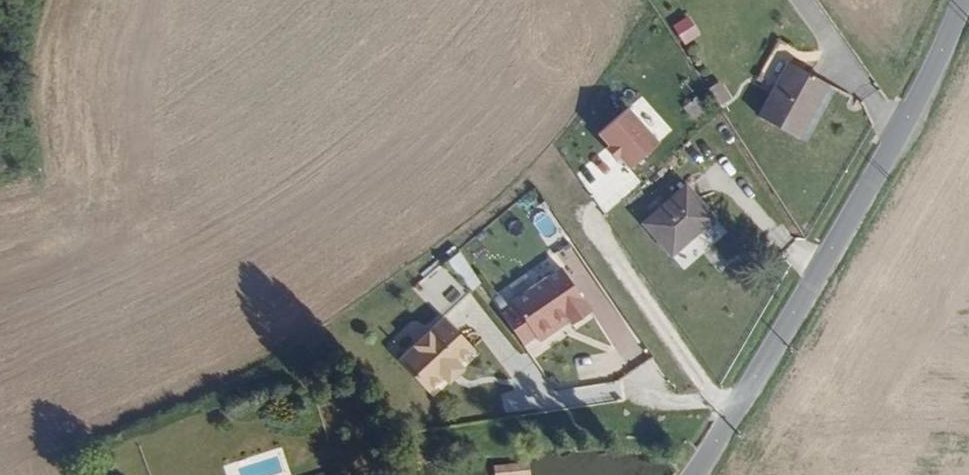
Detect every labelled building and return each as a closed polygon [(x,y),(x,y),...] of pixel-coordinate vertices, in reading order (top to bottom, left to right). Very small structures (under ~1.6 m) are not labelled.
[(800,143),(836,93),(801,68),(765,118),(800,143)] [(613,160),(616,158),(627,169),(657,142),(626,108),(596,135),(607,148),(604,151),(613,160)] [(693,239),(716,220),(695,194),(690,188),(644,226),(673,261),(696,242),(693,239)] [(592,309),(560,266),(510,302),(513,305),(535,336),(538,340),(569,318),(573,322),(592,309)] [(535,336),(513,305),(503,312),(525,343),(535,336)] [(451,368),(468,354),(440,321),(393,360),(421,393),(434,382),(451,368)] [(442,389),(459,375),(451,368),(434,382),(442,389)] [(529,465),(495,469),(496,474),(531,474),(529,465)]
